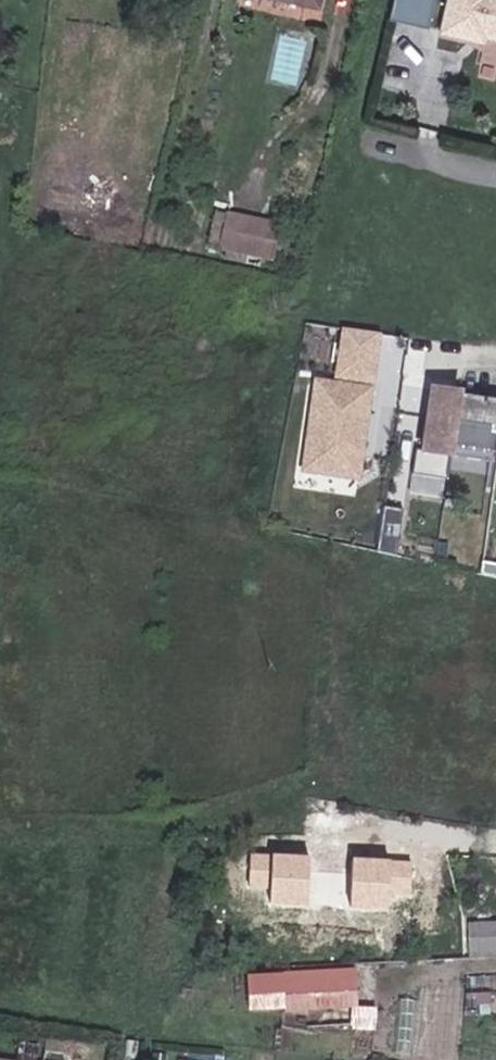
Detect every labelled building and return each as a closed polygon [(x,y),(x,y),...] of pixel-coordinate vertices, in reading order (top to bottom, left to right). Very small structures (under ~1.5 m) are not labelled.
[(330,21),(334,0),(247,0),(246,7),(330,21)] [(432,25),(438,0),(395,0),(391,16),(432,25)] [(481,34),(487,0),(463,0),(457,29),(481,34)] [(481,34),(495,37),(495,0),(487,0),(481,34)] [(214,255),(228,257),(233,215),(221,214),(214,255)] [(228,257),(282,265),(288,225),(233,215),(228,257)] [(345,363),(413,372),(416,328),(350,321),(345,363)] [(438,444),(479,450),(491,387),(445,381),(438,444)] [(495,452),(495,387),(491,387),(479,450),(495,452)] [(386,508),(383,548),(399,549),(401,509),(386,508)] [(495,970),(495,933),(480,933),(479,921),(453,922),(455,955),(443,958),(444,973),(495,970)] [(294,1019),(321,1016),(319,984),(319,979),(298,980),(294,1019)] [(282,1020),(294,1019),(298,980),(279,981),(282,1020)] [(321,1020),(376,1016),(371,981),(319,984),(321,1016),(321,1020)] [(323,1037),(377,1033),(376,1016),(321,1020),(323,1037)]
